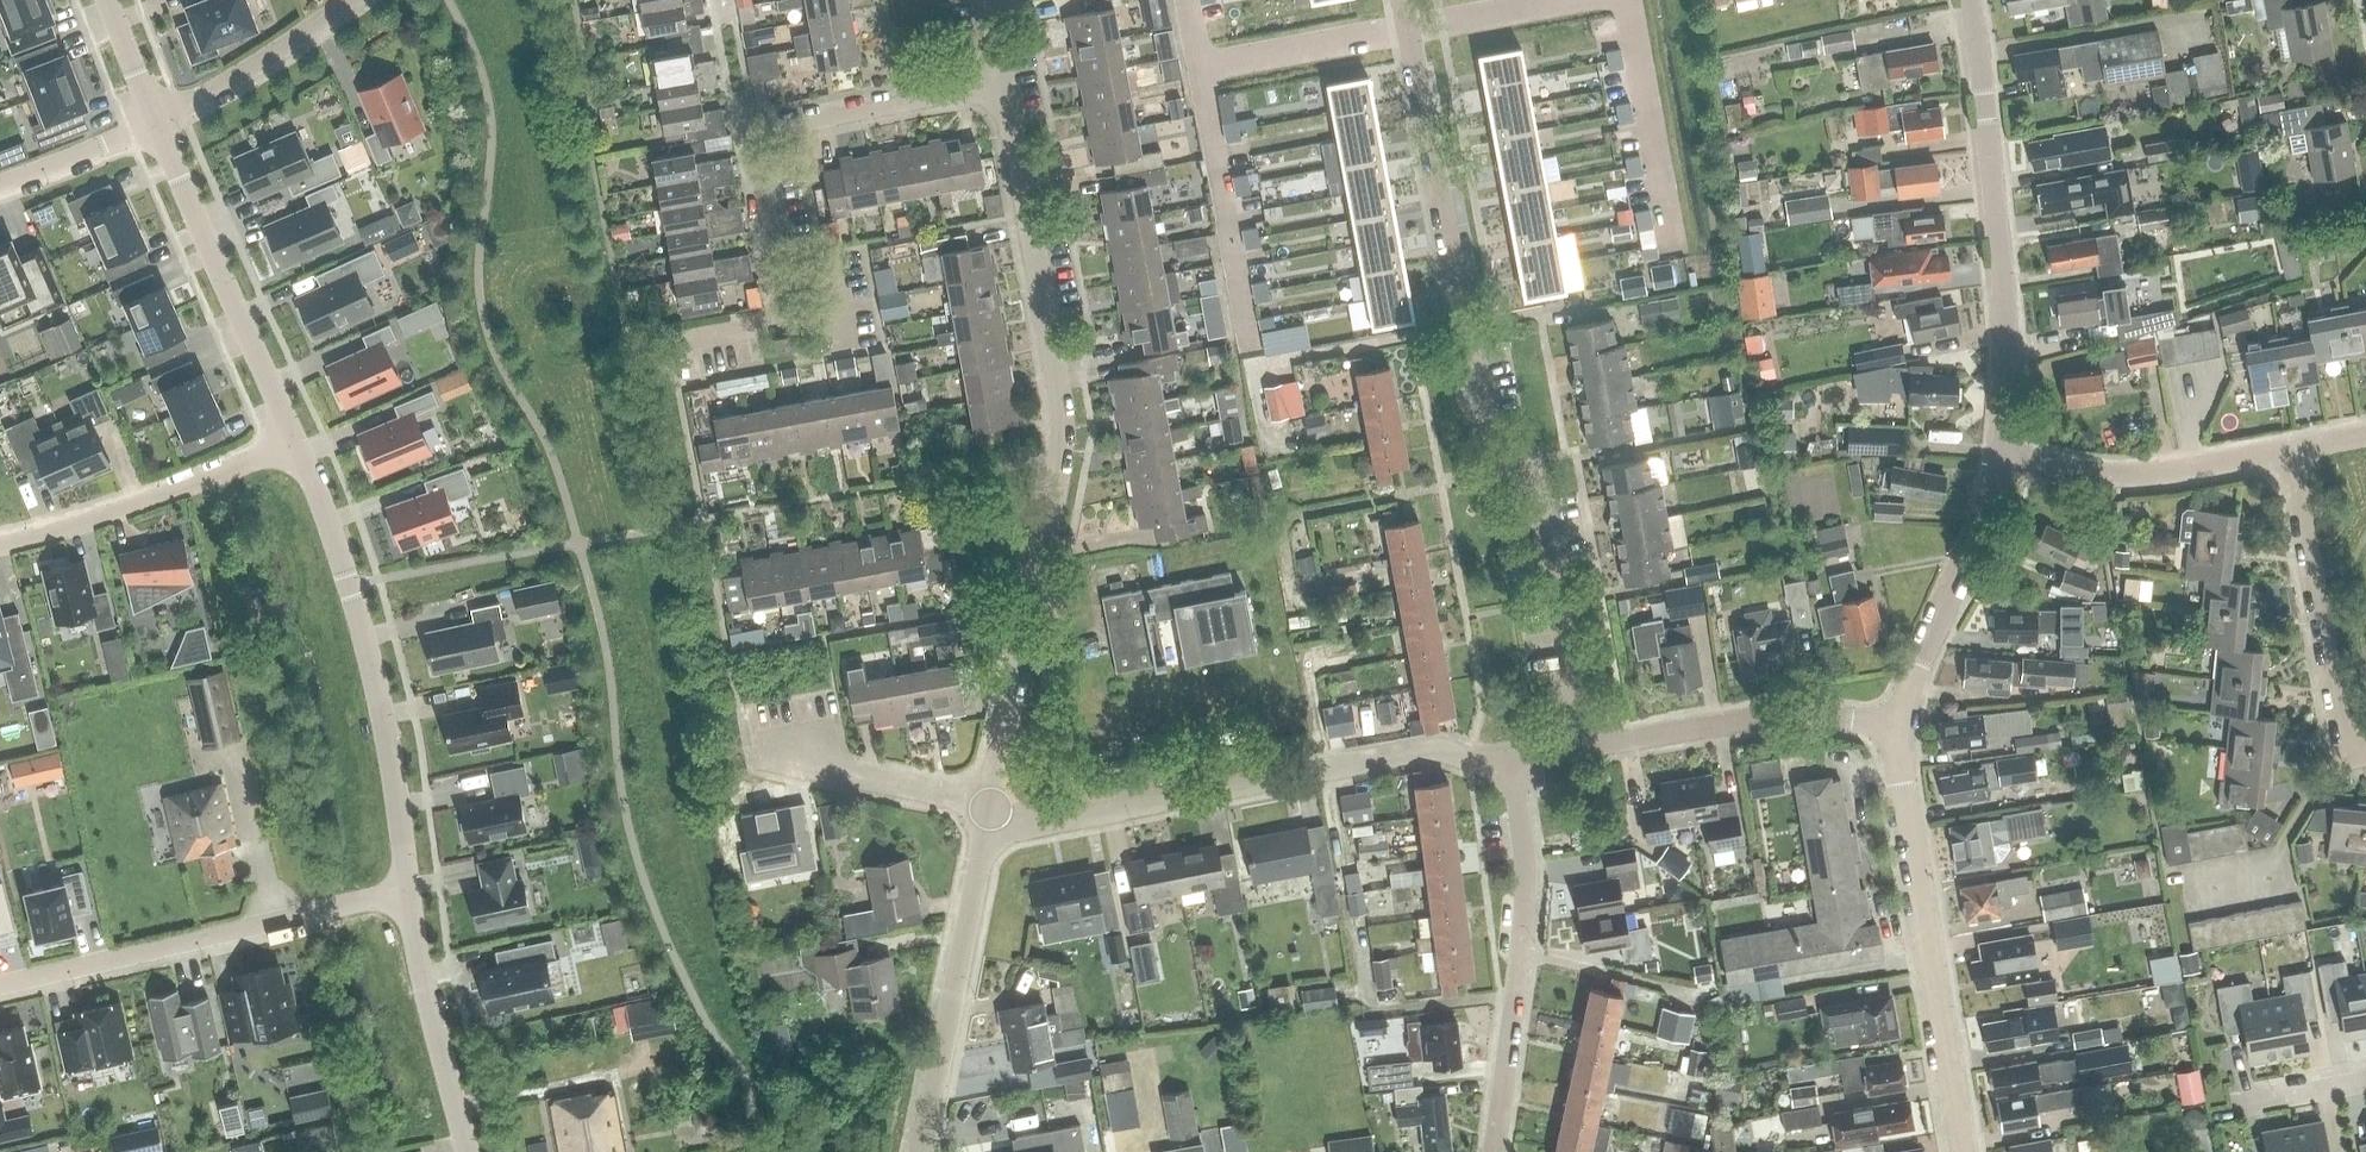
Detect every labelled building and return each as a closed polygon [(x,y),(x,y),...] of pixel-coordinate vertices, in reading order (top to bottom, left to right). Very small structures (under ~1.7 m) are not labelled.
[(0,10),(0,16),(13,51),(47,38),(54,36),(49,22),(53,20),(50,13),(56,11),(51,0),(27,0),(0,10)] [(27,0),(0,0),(0,10),(27,0)] [(179,27),(193,63),(218,53),(215,45),(259,29),(248,0),(188,0),(190,4),(186,5),(192,22),(179,27)] [(642,9),(693,0),(640,0),(642,9)] [(642,9),(647,34),(666,29),(669,42),(702,36),(700,27),(699,24),(687,26),(685,13),(703,10),(701,0),(693,0),(642,9)] [(778,10),(806,4),(809,18),(851,10),(849,0),(776,0),(778,10)] [(1118,37),(1111,0),(1091,0),(1093,11),(1068,16),(1074,46),(1118,37)] [(1167,0),(1141,0),(1143,15),(1168,10),(1167,0)] [(1728,0),(1714,0),(1716,8),(1729,5),(1728,0)] [(2010,12),(2040,7),(2076,0),(2008,0),(2010,12)] [(2083,22),(2106,18),(2102,0),(2079,0),(2083,22)] [(2251,0),(2237,0),(2225,2),(2227,15),(2253,11),(2251,0)] [(2288,0),(2263,0),(2268,28),(2284,25),(2290,58),(2332,50),(2324,2),(2290,8),(2288,0)] [(753,5),(739,8),(742,23),(756,21),(753,5)] [(599,6),(583,9),(585,20),(600,17),(599,6)] [(794,34),(796,45),(856,34),(851,10),(809,18),(812,31),(794,34)] [(714,34),(712,24),(710,25),(700,27),(702,36),(712,34),(714,34)] [(761,44),(758,28),(741,31),(745,47),(761,44)] [(1157,49),(1175,45),(1172,30),(1154,33),(1157,49)] [(1854,47),(1850,30),(1821,36),(1822,37),(1825,52),(1854,47)] [(2064,92),(2059,66),(2081,63),(2084,80),(2104,77),(2105,85),(2166,75),(2158,30),(2099,39),(2014,54),(2018,80),(2032,78),(2036,97),(2064,92)] [(712,34),(702,36),(704,48),(704,50),(714,49),(712,34)] [(861,59),(856,34),(796,45),(798,55),(816,51),(819,67),(861,59)] [(702,36),(669,42),(671,54),(651,57),(655,83),(715,71),(712,58),(693,62),(691,50),(704,48),(702,36)] [(1074,46),(1079,76),(1124,67),(1118,37),(1074,46)] [(1825,52),(1822,37),(1800,41),(1803,56),(1825,52)] [(57,43),(16,58),(32,99),(82,79),(74,60),(69,62),(66,55),(55,59),(50,47),(57,44),(57,43)] [(1932,43),(1855,57),(1861,90),(1893,84),(1892,78),(1937,70),(1932,43)] [(778,75),(774,49),(746,54),(751,80),(778,75)] [(1522,49),(1480,57),(1485,84),(1527,76),(1522,49)] [(1622,59),(1620,49),(1606,52),(1608,61),(1622,59)] [(2228,92),(2219,52),(2192,57),(2194,63),(2185,65),(2191,97),(2200,95),(2200,97),(2228,92)] [(1183,78),(1179,58),(1160,61),(1163,82),(1183,78)] [(1622,59),(1608,61),(1610,71),(1624,68),(1622,59)] [(1079,76),(1085,105),(1129,96),(1124,67),(1079,76)] [(715,71),(655,83),(659,107),(700,99),(698,85),(717,82),(715,71)] [(422,129),(399,75),(389,79),(388,76),(371,84),(372,87),(362,91),(379,131),(366,137),(378,164),(392,158),(387,145),(422,129)] [(1485,84),(1490,111),(1532,103),(1527,76),(1485,84)] [(1327,85),(1332,112),(1374,104),(1369,77),(1327,85)] [(82,79),(32,99),(42,123),(33,127),(41,147),(83,131),(75,112),(87,108),(84,101),(90,99),(82,79)] [(2171,107),(2167,84),(2152,87),(2155,110),(2171,107)] [(2284,110),(2281,92),(2257,96),(2260,114),(2284,110)] [(1757,112),(1753,95),(1743,97),(1746,114),(1757,112)] [(2240,114),(2256,111),(2253,95),(2237,98),(2240,114)] [(1085,105),(1091,135),(1135,126),(1129,96),(1085,105)] [(1185,117),(1181,97),(1168,100),(1172,119),(1185,117)] [(700,99),(659,107),(665,138),(683,136),(684,140),(704,137),(725,133),(720,107),(702,110),(700,99)] [(1919,101),(1890,105),(1861,109),(1864,133),(1902,128),(1904,144),(1916,142),(1919,140),(1941,137),(1938,109),(1920,111),(1919,101)] [(1745,126),(1740,102),(1724,105),(1729,129),(1745,126)] [(1490,111),(1495,138),(1537,130),(1532,103),(1490,111)] [(1618,115),(1632,112),(1630,103),(1616,105),(1618,115)] [(1379,131),(1374,104),(1332,112),(1337,139),(1379,131)] [(616,116),(614,105),(599,108),(601,119),(616,116)] [(2324,126),(2321,105),(2279,112),(2283,135),(2288,134),(2292,153),(2308,150),(2313,176),(2355,169),(2346,122),(2324,126)] [(1632,112),(1618,115),(1619,124),(1634,121),(1632,112)] [(1246,119),(1248,129),(1257,127),(1255,118),(1246,119)] [(1225,133),(1239,130),(1237,121),(1223,124),(1225,133)] [(1115,161),(1117,175),(1164,165),(1162,150),(1140,154),(1135,126),(1091,135),(1096,164),(1115,161)] [(2029,142),(2034,169),(2059,165),(2060,167),(2077,164),(2077,162),(2110,156),(2105,126),(2054,135),(2055,137),(2029,142)] [(1239,130),(1225,133),(1226,142),(1241,140),(1239,130)] [(1537,130),(1495,138),(1500,164),(1542,156),(1537,130)] [(1379,131),(1337,139),(1342,166),(1384,158),(1379,131)] [(296,134),(237,160),(241,170),(238,171),(246,188),(249,187),(253,197),(298,177),(304,191),(342,174),(333,153),(309,163),(296,134)] [(704,137),(684,140),(667,144),(668,154),(652,157),(656,182),(732,168),(729,155),(695,161),(692,150),(706,148),(704,137)] [(928,145),(937,190),(940,207),(952,204),(949,190),(967,186),(968,191),(983,188),(974,142),(960,145),(958,139),(928,145)] [(2183,155),(2180,140),(2147,145),(2149,161),(2183,155)] [(367,163),(358,141),(337,149),(346,171),(367,163)] [(2,166),(29,156),(24,142),(0,151),(0,161),(2,166)] [(937,190),(928,145),(900,150),(909,196),(937,190)] [(1883,160),(1881,146),(1856,150),(1858,163),(1883,160)] [(2261,167),(2258,149),(2239,152),(2242,171),(2261,167)] [(879,202),(909,196),(900,150),(871,156),(879,202)] [(853,207),(879,202),(871,156),(842,162),(844,171),(825,175),(834,217),(854,213),(853,207)] [(1505,191),(1547,183),(1542,156),(1500,164),(1505,191)] [(1642,165),(1640,156),(1626,159),(1627,168),(1642,165)] [(1342,166),(1347,193),(1389,185),(1384,158),(1342,166)] [(1757,176),(1755,159),(1737,162),(1739,179),(1757,176)] [(1938,190),(1934,162),(1875,171),(1874,166),(1848,170),(1852,199),(1879,195),(1878,189),(1896,186),(1898,196),(1938,190)] [(1102,194),(1107,223),(1152,215),(1147,186),(1168,182),(1164,165),(1117,175),(1120,190),(1102,194)] [(1643,175),(1642,165),(1627,168),(1629,177),(1643,175)] [(702,197),(715,194),(713,183),(734,179),(732,168),(656,182),(660,206),(702,199),(702,197)] [(2036,184),(2039,199),(2041,212),(2076,206),(2079,207),(2085,206),(2088,203),(2105,200),(2107,215),(2133,210),(2126,168),(2036,184)] [(1235,186),(1249,184),(1247,174),(1233,177),(1235,186)] [(342,239),(326,204),(340,198),(334,183),(306,195),(311,209),(266,228),(271,238),(268,239),(275,256),(278,255),(282,265),(342,239)] [(1505,191),(1510,218),(1552,210),(1547,183),(1505,191)] [(98,240),(136,223),(126,198),(115,203),(108,187),(112,185),(111,184),(68,203),(77,223),(88,218),(98,240)] [(1249,184),(1235,186),(1236,196),(1250,193),(1249,184)] [(1394,212),(1389,185),(1347,193),(1352,219),(1394,212)] [(702,197),(702,199),(660,206),(665,230),(741,215),(739,202),(718,206),(715,194),(702,197)] [(1787,224),(1805,222),(1831,219),(1827,196),(1784,202),(1787,224)] [(2259,196),(2236,200),(2240,222),(2263,218),(2259,196)] [(414,201),(395,209),(404,228),(422,219),(414,201)] [(988,218),(1005,215),(1003,204),(986,207),(988,218)] [(1204,219),(1201,207),(1187,210),(1189,222),(1204,219)] [(41,208),(32,212),(38,225),(47,221),(41,208)] [(1903,210),(1873,214),(1873,215),(1876,237),(1876,238),(1887,237),(1888,245),(1907,243),(1925,241),(1924,239),(1945,237),(1942,215),(1922,217),(1921,215),(1920,216),(1919,209),(1921,209),(1921,208),(1903,210)] [(1637,221),(1651,219),(1650,209),(1635,212),(1637,221)] [(1557,237),(1552,210),(1510,218),(1515,244),(1557,237)] [(1630,210),(1618,212),(1620,225),(1633,222),(1630,210)] [(2172,226),(2169,210),(2136,216),(2139,232),(2172,226)] [(1352,219),(1357,246),(1399,238),(1394,212),(1352,219)] [(389,215),(369,224),(376,240),(397,232),(390,216),(389,215)] [(741,215),(665,230),(669,255),(710,247),(707,233),(743,226),(741,215)] [(1107,223),(1113,253),(1158,244),(1152,215),(1107,223)] [(1748,220),(1749,232),(1764,229),(1762,218),(1748,220)] [(1653,228),(1651,219),(1637,221),(1639,231),(1653,228)] [(838,248),(833,221),(820,224),(825,250),(838,248)] [(98,240),(108,263),(101,266),(108,281),(149,263),(148,261),(142,264),(136,252),(147,247),(136,223),(98,240)] [(628,223),(611,227),(615,242),(631,238),(628,223)] [(916,235),(914,223),(898,226),(900,238),(916,235)] [(1630,225),(1610,228),(1613,241),(1632,238),(1630,225)] [(1257,228),(1243,230),(1244,240),(1259,237),(1257,228)] [(411,231),(385,243),(393,260),(419,248),(411,231)] [(2333,241),(2332,231),(2318,233),(2320,243),(2333,241)] [(1760,233),(1738,236),(1744,273),(1765,270),(1760,233)] [(2064,241),(2065,243),(2048,246),(2051,268),(2070,265),(2071,267),(2096,263),(2097,274),(2121,270),(2115,233),(2064,241)] [(922,242),(920,242),(927,282),(946,278),(947,283),(994,274),(988,244),(971,248),(969,248),(966,234),(939,239),(922,242)] [(1207,235),(1192,238),(1194,251),(1209,249),(1207,235)] [(1259,237),(1244,240),(1246,249),(1260,246),(1259,237)] [(1562,263),(1557,237),(1515,244),(1520,271),(1562,263)] [(1403,265),(1399,238),(1357,246),(1362,273),(1403,265)] [(22,300),(29,317),(60,304),(36,249),(19,256),(13,241),(0,246),(0,309),(22,300)] [(2279,245),(2287,276),(2302,272),(2294,241),(2279,245)] [(1113,253),(1118,282),(1163,273),(1158,244),(1113,253)] [(710,247),(669,255),(673,279),(749,264),(747,251),(712,258),(710,247)] [(1658,256),(1656,247),(1642,250),(1644,259),(1658,256)] [(1937,248),(1869,256),(1873,284),(1911,279),(1911,284),(1929,282),(1929,280),(1949,277),(1947,255),(1938,256),(1937,248)] [(310,326),(315,336),(374,310),(362,285),(386,274),(375,249),(337,266),(343,279),(298,300),(302,310),(300,311),(307,328),(310,326)] [(1525,299),(1567,291),(1562,263),(1520,271),(1525,299)] [(716,282),(752,275),(750,264),(749,264),(673,279),(677,302),(678,302),(681,314),(720,307),(718,295),(719,295),(716,282)] [(1403,265),(1362,273),(1367,299),(1408,292),(1403,265)] [(1652,273),(1654,289),(1675,286),(1672,270),(1652,273)] [(1118,282),(1124,311),(1169,302),(1178,300),(1173,272),(1163,274),(1163,273),(1118,282)] [(126,304),(136,327),(175,309),(164,285),(149,292),(143,280),(154,275),(154,273),(113,292),(120,307),(126,304)] [(953,313),(999,304),(994,274),(947,283),(951,301),(943,303),(946,314),(953,313)] [(1643,275),(1621,279),(1624,298),(1646,294),(1643,275)] [(1767,275),(1741,279),(1746,317),(1772,313),(1767,275)] [(1214,279),(1199,282),(1200,286),(1202,296),(1217,293),(1219,293),(1216,279),(1214,279)] [(1254,293),(1268,290),(1267,281),(1252,284),(1254,293)] [(2125,284),(2101,288),(2102,295),(2095,296),(2094,290),(2056,296),(2056,299),(2054,302),(2055,311),(2058,313),(2060,327),(2082,323),(2085,326),(2093,325),(2095,322),(2099,321),(2098,315),(2105,314),(2107,323),(2117,322),(2130,320),(2130,317),(2125,284)] [(910,316),(905,290),(879,295),(883,321),(910,316)] [(1268,290),(1254,293),(1256,302),(1270,300),(1268,290)] [(1372,327),(1414,320),(1408,292),(1367,299),(1372,327)] [(2303,304),(2301,293),(2286,296),(2288,307),(2303,304)] [(1940,295),(1892,304),(1895,318),(1908,315),(1914,341),(1959,332),(1954,304),(1942,307),(1940,295)] [(398,318),(406,335),(444,317),(436,301),(398,318)] [(1664,322),(1660,301),(1640,305),(1644,326),(1664,322)] [(1169,302),(1124,311),(1130,341),(1143,339),(1145,351),(1189,343),(1187,330),(1174,332),(1169,302)] [(942,345),(959,342),(1005,333),(999,304),(953,313),(957,331),(940,334),(942,345)] [(2340,306),(2349,353),(2365,350),(2365,308),(2351,311),(2350,305),(2340,306)] [(2312,338),(2316,359),(2349,353),(2340,306),(2331,308),(2332,314),(2308,318),(2312,338)] [(2218,316),(2223,335),(2251,327),(2246,308),(2218,316)] [(140,352),(147,368),(188,349),(187,348),(181,351),(176,339),(186,334),(175,309),(136,327),(147,350),(140,352)] [(2173,312),(2149,316),(2151,331),(2175,324),(2173,312)] [(1572,354),(1618,345),(1613,316),(1567,325),(1572,354)] [(1273,317),(1259,319),(1261,329),(1275,326),(1273,317)] [(56,325),(67,351),(81,345),(70,319),(56,325)] [(1222,322),(1206,325),(1208,339),(1224,336),(1222,322)] [(390,324),(363,336),(369,350),(329,367),(334,377),(331,379),(338,396),(341,394),(346,404),(400,380),(384,345),(397,338),(390,324)] [(1259,330),(1263,353),(1288,348),(1284,326),(1259,330)] [(2217,327),(2200,330),(2205,358),(2222,356),(2217,327)] [(2186,333),(2191,361),(2205,358),(2200,330),(2186,333)] [(959,342),(964,372),(1011,363),(1005,333),(959,342)] [(2191,361),(2186,333),(2172,335),(2177,363),(2191,361)] [(774,337),(776,352),(797,348),(794,334),(774,337)] [(2177,363),(2172,335),(2158,337),(2162,365),(2177,363)] [(2276,337),(2285,385),(2319,379),(2316,359),(2312,338),(2287,342),(2285,335),(2276,337)] [(2285,385),(2276,337),(2267,339),(2268,346),(2245,350),(2252,391),(2285,385)] [(2099,352),(2102,369),(2063,374),(2067,404),(2104,399),(2102,384),(2119,382),(2117,368),(2156,362),(2153,339),(2124,343),(2125,349),(2099,352)] [(1900,343),(1854,352),(1857,369),(1903,360),(1900,343)] [(1229,362),(1226,344),(1206,347),(1209,365),(1229,362)] [(1626,344),(1618,345),(1572,354),(1576,373),(1586,372),(1588,383),(1632,375),(1626,344)] [(879,387),(861,390),(870,437),(900,431),(892,385),(885,352),(873,355),(879,387)] [(1177,367),(1174,355),(1119,365),(1121,377),(1111,379),(1117,409),(1161,400),(1158,383),(1176,380),(1174,368),(1177,367)] [(858,376),(855,356),(835,360),(838,379),(858,376)] [(1353,360),(1361,401),(1393,395),(1388,367),(1370,371),(1367,357),(1353,360)] [(1762,380),(1776,377),(1772,357),(1757,360),(1762,380)] [(918,380),(914,359),(895,363),(899,383),(918,380)] [(164,391),(175,414),(213,397),(203,372),(187,379),(182,367),(193,362),(192,361),(151,379),(158,394),(164,391)] [(964,372),(970,401),(1016,392),(1011,363),(964,372)] [(1850,374),(1850,375),(1858,374),(1862,396),(1884,398),(1885,391),(1898,392),(1898,389),(1907,389),(1906,404),(1920,404),(1920,402),(1954,404),(1956,377),(1928,375),(1929,367),(1908,365),(1908,367),(1884,365),(1884,369),(1870,370),(1871,372),(1850,374)] [(800,381),(798,367),(781,369),(783,384),(800,381)] [(464,370),(455,373),(463,393),(472,390),(464,370)] [(1632,375),(1588,383),(1590,396),(1580,398),(1584,418),(1630,410),(1638,408),(1632,375)] [(1732,375),(1720,378),(1723,391),(1735,388),(1732,375)] [(752,459),(743,413),(710,419),(704,387),(691,390),(699,434),(717,431),(719,443),(700,447),(705,473),(725,469),(724,465),(752,459)] [(1264,390),(1270,421),(1287,418),(1281,387),(1264,390)] [(75,414),(58,422),(81,475),(93,470),(95,475),(112,468),(110,463),(111,462),(94,426),(112,418),(98,388),(69,400),(75,414)] [(118,389),(110,392),(117,407),(124,403),(118,389)] [(400,420),(360,436),(364,446),(361,448),(368,465),(371,464),(375,474),(430,451),(415,415),(439,405),(433,390),(394,406),(400,420)] [(841,443),(870,437),(861,390),(833,396),(841,443)] [(1746,422),(1740,391),(1708,396),(1714,428),(1746,422)] [(1022,422),(1016,392),(970,401),(976,431),(970,432),(973,446),(1005,440),(1002,425),(1022,422)] [(1393,395),(1361,401),(1369,443),(1401,436),(1393,395)] [(802,402),(811,448),(841,443),(833,396),(802,402)] [(213,397),(175,414),(185,437),(178,440),(185,455),(226,437),(225,436),(214,440),(209,428),(224,421),(213,397)] [(1123,439),(1167,430),(1164,412),(1180,409),(1178,397),(1161,400),(1117,409),(1123,439)] [(1771,399),(1771,418),(1789,418),(1789,399),(1771,399)] [(919,411),(917,401),(903,403),(905,413),(919,411)] [(773,407),(782,454),(811,448),(802,402),(773,407)] [(1237,405),(1219,409),(1221,419),(1239,416),(1237,405)] [(743,413),(752,459),(782,454),(773,407),(743,413)] [(1630,410),(1584,418),(1589,446),(1636,437),(1630,410)] [(1305,419),(1308,433),(1326,429),(1324,415),(1305,419)] [(70,480),(81,475),(58,422),(40,430),(34,416),(5,429),(19,459),(36,451),(52,488),(53,488),(55,493),(72,486),(70,480)] [(1244,441),(1240,416),(1239,416),(1221,419),(1225,444),(1244,441)] [(1184,427),(1167,430),(1123,439),(1128,468),(1173,460),(1170,442),(1186,439),(1184,427)] [(1847,449),(1847,452),(1861,453),(1895,454),(1896,429),(1848,427),(1847,449)] [(1401,436),(1369,443),(1377,485),(1390,482),(1387,468),(1407,464),(1401,436)] [(1754,459),(1751,442),(1735,445),(1738,462),(1754,459)] [(1259,472),(1253,445),(1240,447),(1246,475),(1259,472)] [(1861,460),(1861,453),(1847,452),(1847,449),(1837,449),(1837,459),(1861,460)] [(1606,491),(1652,483),(1648,457),(1601,466),(1606,491)] [(1173,460),(1128,468),(1134,498),(1179,489),(1173,460)] [(1858,464),(1847,465),(1852,497),(1864,495),(1858,464)] [(429,495),(388,509),(392,520),(389,521),(395,538),(398,537),(402,548),(457,528),(448,502),(473,493),(464,467),(424,481),(429,495)] [(1940,500),(1945,477),(1907,470),(1907,472),(1885,468),(1881,487),(1906,492),(1905,494),(1940,500)] [(1755,470),(1742,472),(1746,491),(1759,489),(1755,470)] [(1268,513),(1260,474),(1250,476),(1255,499),(1254,499),(1257,516),(1268,513)] [(1652,483),(1606,491),(1610,513),(1621,511),(1622,521),(1665,513),(1659,482),(1652,483)] [(1179,489),(1134,498),(1140,528),(1158,524),(1161,539),(1208,531),(1205,514),(1186,518),(1182,501),(1200,497),(1197,486),(1179,489)] [(1901,520),(1902,503),(1874,502),(1873,519),(1901,520)] [(926,521),(939,519),(937,504),(925,506),(926,521)] [(2195,506),(2195,508),(2192,507),(2192,508),(2187,507),(2183,511),(2180,537),(2178,537),(2178,538),(2191,540),(2191,541),(2241,547),(2242,536),(2234,536),(2237,511),(2195,506)] [(1382,514),(1389,551),(1423,544),(1418,521),(1398,525),(1396,511),(1382,514)] [(1665,513),(1622,521),(1625,534),(1614,536),(1618,555),(1665,548),(1671,547),(1665,513)] [(2035,548),(2039,550),(2068,565),(2075,553),(2086,558),(2094,543),(2072,532),(2069,536),(2047,525),(2035,548)] [(889,534),(897,579),(925,574),(927,583),(944,580),(938,545),(922,548),(918,529),(889,534)] [(897,579),(889,534),(859,540),(867,585),(897,579)] [(1850,551),(1846,537),(1818,544),(1821,558),(1850,551)] [(146,603),(174,589),(171,580),(190,570),(193,584),(195,583),(184,538),(119,553),(131,604),(144,597),(146,603)] [(867,585),(859,540),(830,546),(838,591),(867,585)] [(2241,547),(2191,541),(2187,574),(2207,576),(2229,579),(2232,555),(2240,556),(2241,547)] [(1392,566),(1397,587),(1430,581),(1423,544),(1389,551),(1391,558),(1382,560),(1383,568),(1392,566)] [(838,591),(830,546),(800,552),(809,596),(838,591)] [(1665,548),(1618,555),(1623,583),(1670,574),(1665,548)] [(2125,567),(2126,552),(2116,551),(2115,566),(2125,567)] [(771,557),(780,602),(809,596),(800,552),(771,557)] [(1316,571),(1313,555),(1297,558),(1300,573),(1316,571)] [(780,602),(771,557),(743,563),(745,574),(725,578),(732,611),(780,602)] [(83,562),(45,571),(53,601),(49,602),(54,620),(57,620),(58,623),(94,614),(98,629),(115,625),(107,593),(91,596),(83,562)] [(1720,578),(1716,562),(1684,569),(1687,585),(1720,578)] [(2098,581),(2065,568),(2057,587),(2091,600),(2098,581)] [(1875,628),(1881,627),(1873,596),(1859,599),(1853,571),(1829,576),(1835,604),(1817,608),(1824,637),(1842,633),(1845,645),(1856,643),(1856,644),(1878,638),(1875,628)] [(1157,667),(1148,622),(1175,617),(1197,612),(1203,646),(1198,647),(1199,649),(1213,647),(1214,657),(1246,651),(1246,652),(1257,650),(1246,590),(1235,592),(1231,573),(1102,597),(1117,673),(1155,665),(1156,670),(1166,667),(1166,666),(1157,667)] [(2139,599),(2141,578),(2126,576),(2124,598),(2139,599)] [(2250,581),(2229,579),(2207,576),(2204,609),(2252,615),(2253,606),(2247,605),(2250,581)] [(1822,591),(1819,577),(1806,580),(1809,594),(1822,591)] [(1791,629),(1811,626),(1805,578),(1785,581),(1791,629)] [(559,610),(553,581),(516,589),(522,618),(559,610)] [(1430,581),(1397,587),(1404,623),(1437,617),(1430,581)] [(1347,599),(1344,582),(1310,589),(1313,605),(1347,599)] [(1698,587),(1668,593),(1671,611),(1687,608),(1688,617),(1704,614),(1698,587)] [(1307,605),(1313,604),(1310,590),(1304,591),(1307,605)] [(1395,613),(1393,597),(1384,599),(1386,614),(1395,613)] [(901,602),(887,605),(890,622),(904,619),(902,609),(901,604),(901,602)] [(474,623),(426,633),(434,672),(498,658),(490,621),(503,618),(500,603),(471,609),(474,623)] [(2059,610),(2038,610),(2037,610),(2037,608),(2014,609),(2014,612),(1994,612),(1995,639),(2012,639),(2013,644),(2035,643),(2035,633),(2038,633),(2059,633),(2059,642),(2081,642),(2081,605),(2059,605),(2059,610)] [(1733,629),(1741,675),(1773,670),(1771,656),(1777,655),(1777,657),(1794,654),(1788,619),(1771,622),(1768,609),(1745,613),(1747,627),(1733,629)] [(2252,615),(2204,609),(2200,642),(2219,645),(2242,647),(2245,625),(2250,626),(2252,615)] [(2148,612),(2130,610),(2129,624),(2147,626),(2148,612)] [(12,668),(20,699),(40,694),(19,612),(1,617),(0,614),(0,671),(12,668)] [(873,612),(863,613),(865,625),(875,623),(873,612)] [(832,631),(845,629),(843,617),(836,618),(831,625),(832,631)] [(1437,617),(1404,623),(1409,651),(1410,658),(1411,660),(1444,653),(1437,617)] [(957,637),(954,618),(918,625),(921,639),(922,643),(957,637)] [(1641,631),(1634,632),(1638,656),(1658,653),(1657,648),(1661,647),(1668,688),(1699,683),(1688,624),(1663,629),(1661,618),(1639,622),(1641,631)] [(799,622),(785,625),(788,640),(802,637),(799,622)] [(918,625),(888,631),(890,644),(921,639),(918,625)] [(191,629),(195,643),(181,647),(185,664),(212,658),(205,626),(191,629)] [(762,629),(743,632),(731,634),(734,649),(764,644),(762,629)] [(117,635),(98,640),(108,679),(128,674),(117,635)] [(2135,642),(2134,652),(2147,654),(2144,643),(2135,642)] [(940,665),(926,668),(934,714),(965,708),(952,643),(937,646),(940,665)] [(2219,645),(2216,677),(2265,683),(2266,675),(2259,674),(2262,650),(2242,647),(2219,645)] [(1444,653),(1411,660),(1418,696),(1451,690),(1444,653)] [(1965,684),(1988,685),(1988,689),(1990,692),(2008,693),(2011,690),(2011,682),(2045,684),(2046,680),(2073,682),(2074,660),(2024,656),(2023,661),(1966,657),(1965,684)] [(896,673),(905,720),(934,714),(926,668),(924,657),(912,659),(914,670),(896,673)] [(572,661),(544,667),(547,678),(575,672),(572,661)] [(854,711),(871,708),(875,725),(905,720),(896,673),(866,679),(863,662),(848,665),(846,665),(854,711)] [(1357,687),(1354,669),(1329,674),(1333,692),(1357,687)] [(198,714),(205,746),(238,738),(230,706),(222,673),(190,681),(198,714)] [(2265,683),(2216,677),(2212,710),(2231,712),(2255,715),(2257,692),(2264,693),(2265,683)] [(451,752),(472,748),(473,752),(490,749),(489,744),(512,740),(507,718),(524,715),(516,680),(482,688),(486,706),(443,715),(451,752)] [(2153,690),(2135,687),(2138,705),(2151,706),(2153,690)] [(1451,690),(1418,696),(1422,719),(1409,721),(1411,736),(1438,731),(1435,716),(1456,712),(1451,690)] [(2128,704),(2126,692),(2106,695),(2110,727),(2122,725),(2122,730),(2110,731),(2111,740),(2136,736),(2131,704),(2128,704)] [(1397,721),(1393,700),(1376,702),(1380,724),(1397,721)] [(1342,735),(1356,733),(1351,703),(1336,706),(1323,708),(1328,738),(1342,735)] [(1987,746),(1985,736),(2032,730),(2030,709),(1982,715),(1968,717),(1967,710),(1948,713),(1949,721),(1940,722),(1944,749),(1969,746),(1970,749),(1987,746)] [(2275,717),(2255,715),(2231,712),(2228,746),(2277,752),(2278,742),(2272,742),(2275,717)] [(2159,736),(2159,721),(2144,722),(2144,737),(2159,736)] [(54,730),(35,735),(38,749),(57,744),(54,730)] [(2071,736),(2070,730),(2059,732),(2061,745),(2061,747),(2072,745),(2071,736)] [(2059,732),(2045,734),(2045,733),(2037,734),(2014,738),(2017,753),(2038,748),(2061,745),(2059,732)] [(2219,778),(2217,797),(2216,798),(2216,800),(2217,801),(2218,803),(2219,804),(2220,805),(2222,806),(2223,806),(2225,806),(2226,806),(2228,805),(2229,805),(2230,804),(2231,802),(2231,801),(2232,800),(2262,803),(2262,802),(2261,802),(2263,784),(2267,785),(2270,761),(2276,761),(2277,752),(2228,746),(2224,779),(2219,778)] [(582,747),(553,753),(559,785),(588,779),(582,747)] [(2124,788),(2144,786),(2140,748),(2129,749),(2132,771),(2123,772),(2124,788)] [(1972,802),(1988,799),(1987,791),(2002,788),(2001,785),(2037,780),(2032,755),(1995,761),(1995,762),(1980,764),(1981,769),(1967,771),(1967,773),(1941,778),(1945,804),(1972,800),(1972,802)] [(1753,774),(1782,770),(1780,756),(1751,761),(1753,774)] [(35,759),(11,764),(16,787),(41,782),(35,759)] [(497,799),(463,806),(466,823),(462,823),(465,839),(469,838),(470,842),(526,830),(519,796),(530,793),(524,766),(491,773),(497,799)] [(1415,772),(1420,810),(1453,805),(1450,782),(1430,785),(1428,771),(1415,772)] [(1737,813),(1720,816),(1712,774),(1686,778),(1693,820),(1706,818),(1711,849),(1743,843),(1735,798),(1734,798),(1737,813)] [(1766,774),(1748,777),(1752,797),(1770,794),(1766,774)] [(1693,820),(1686,778),(1661,783),(1665,807),(1644,810),(1649,842),(1671,838),(1668,824),(1693,820)] [(1798,784),(1822,924),(1720,941),(1727,983),(1879,956),(1874,925),(1865,927),(1863,918),(1869,917),(1864,889),(1859,890),(1854,862),(1859,861),(1854,831),(1849,832),(1840,780),(1829,782),(1829,779),(1798,784)] [(221,783),(165,796),(179,859),(201,854),(207,882),(233,876),(226,848),(236,846),(221,783)] [(1373,818),(1369,795),(1341,800),(1345,823),(1373,818)] [(2357,800),(2356,808),(2331,805),(2326,856),(2327,856),(2326,859),(2356,862),(2356,863),(2357,863),(2359,851),(2361,851),(2365,801),(2357,800)] [(1424,846),(1457,842),(1453,805),(1420,810),(1424,846)] [(749,851),(741,853),(746,875),(799,865),(800,872),(818,868),(811,832),(796,835),(790,808),(743,817),(749,851)] [(2256,809),(2248,825),(2272,836),(2279,821),(2256,809)] [(2042,812),(2037,813),(1949,829),(1957,869),(1995,862),(1995,860),(2001,859),(2009,848),(2008,842),(2008,841),(2008,840),(2046,833),(2042,812)] [(2162,838),(2167,866),(2191,862),(2186,834),(2184,822),(2160,826),(2162,838)] [(2242,824),(2228,826),(2233,854),(2247,852),(2242,824)] [(2233,854),(2228,826),(2214,829),(2219,857),(2233,854)] [(2199,831),(2205,859),(2219,857),(2214,829),(2199,831)] [(1327,845),(1309,848),(1305,830),(1248,841),(1256,881),(1311,871),(1320,917),(1322,917),(1338,914),(1341,913),(1327,845)] [(2205,859),(2199,831),(2186,834),(2191,862),(2205,859)] [(607,873),(598,833),(577,837),(585,877),(607,873)] [(1389,856),(1387,841),(1358,845),(1360,860),(1389,856)] [(1429,883),(1462,878),(1457,842),(1424,846),(1427,868),(1412,870),(1414,885),(1429,883)] [(2296,844),(2298,863),(2314,860),(2311,842),(2296,844)] [(1218,846),(1175,854),(1183,891),(1202,888),(1213,885),(1220,915),(1247,910),(1241,885),(1226,888),(1218,846)] [(1639,885),(1637,873),(1632,846),(1604,851),(1608,871),(1610,870),(1611,878),(1574,884),(1579,914),(1622,907),(1619,889),(1639,885)] [(1681,878),(1691,864),(1668,847),(1658,861),(1681,878)] [(1183,891),(1175,854),(1132,863),(1141,905),(1126,908),(1131,933),(1155,928),(1149,898),(1183,891)] [(510,857),(480,864),(485,888),(471,891),(478,927),(530,916),(523,880),(515,882),(510,857)] [(2151,876),(2148,859),(2134,861),(2137,879),(2151,876)] [(864,869),(869,869),(876,913),(844,918),(843,914),(842,914),(846,939),(887,932),(886,928),(920,922),(917,904),(919,903),(918,894),(912,895),(907,862),(911,862),(911,860),(864,868),(864,869)] [(1054,878),(1033,882),(1044,937),(1071,932),(1068,918),(1100,911),(1104,931),(1106,931),(1120,928),(1120,927),(1113,890),(1096,893),(1092,870),(1066,876),(1066,879),(1054,881),(1054,878)] [(27,893),(38,939),(76,930),(73,916),(92,911),(83,871),(61,876),(64,884),(27,893)] [(1369,914),(1361,873),(1344,876),(1352,917),(1369,914)] [(2025,876),(1960,888),(1966,922),(2001,915),(2000,908),(2012,906),(2010,895),(2027,892),(2025,876)] [(1434,919),(1467,915),(1462,878),(1429,883),(1434,919)] [(14,929),(2,883),(0,883),(0,932),(14,929)] [(1202,888),(1183,891),(1186,904),(1205,900),(1202,888)] [(2082,888),(2040,896),(2044,919),(2087,912),(2082,888)] [(2298,902),(2284,905),(2289,932),(2304,929),(2298,902)] [(2270,907),(2275,935),(2289,932),(2284,905),(2270,907)] [(2256,910),(2261,938),(2275,935),(2270,907),(2256,910)] [(1626,929),(1622,910),(1581,918),(1586,949),(1621,943),(1624,960),(1651,955),(1645,925),(1626,929)] [(2242,913),(2247,940),(2261,938),(2256,910),(2242,913)] [(2228,916),(2233,943),(2247,940),(2242,913),(2228,916)] [(1324,925),(1340,922),(1338,914),(1322,917),(1324,925)] [(1472,951),(1467,915),(1434,919),(1436,935),(1416,937),(1418,952),(1438,950),(1439,956),(1472,951)] [(2093,942),(2088,915),(2053,921),(2058,948),(2093,942)] [(2214,919),(2218,946),(2233,943),(2228,916),(2214,919)] [(601,924),(608,955),(628,950),(621,919),(601,924)] [(2200,921),(2205,949),(2218,946),(2214,919),(2200,921)] [(2188,924),(2193,951),(2205,949),(2200,921),(2188,924)] [(1120,928),(1106,931),(1107,936),(1112,962),(1126,959),(1121,933),(1120,928)] [(2039,977),(2032,936),(1980,946),(1982,960),(1973,961),(1978,989),(2012,983),(2012,982),(2039,977)] [(552,939),(495,951),(499,970),(483,973),(491,1009),(553,996),(545,962),(557,959),(552,939)] [(846,940),(801,949),(805,966),(818,974),(824,973),(826,987),(828,987),(828,986),(850,981),(857,1017),(901,1008),(891,957),(851,965),(846,940)] [(1152,942),(1132,946),(1135,965),(1156,961),(1152,942)] [(1472,951),(1439,956),(1443,993),(1457,991),(1455,978),(1475,975),(1472,951)] [(1391,958),(1393,969),(1401,968),(1399,957),(1391,958)] [(1393,969),(1391,958),(1376,960),(1380,988),(1395,986),(1393,969)] [(1657,961),(1645,963),(1646,973),(1659,971),(1657,961)] [(1713,978),(1711,962),(1693,965),(1696,981),(1713,978)] [(2365,1035),(2365,986),(2364,975),(2335,980),(2332,963),(2317,966),(2323,1000),(2338,998),(2345,1038),(2365,1035)] [(222,994),(232,1036),(254,1030),(255,1035),(298,1025),(288,983),(281,985),(277,966),(237,976),(238,978),(242,977),(244,989),(222,994)] [(2285,997),(2269,999),(2279,1058),(2308,1052),(2301,1010),(2315,1007),(2309,972),(2282,976),(2285,997)] [(1590,990),(1585,1012),(1618,1019),(1626,982),(1613,979),(1610,994),(1590,990)] [(2030,1004),(2039,1003),(2058,999),(2055,981),(2027,986),(2030,1004)] [(2279,1058),(2269,999),(2252,1002),(2248,982),(2216,988),(2222,1024),(2242,1020),(2250,1063),(2279,1058)] [(1256,1007),(1253,988),(1237,991),(1241,1010),(1256,1007)] [(1338,1006),(1335,988),(1304,993),(1307,1010),(1338,1006)] [(190,1044),(193,1058),(221,1051),(208,997),(181,1004),(177,990),(150,996),(162,1051),(190,1044)] [(675,1026),(669,996),(625,1005),(632,1035),(675,1026)] [(1808,1015),(1805,996),(1762,1004),(1765,1021),(1777,1018),(1778,1021),(1808,1015)] [(1851,1004),(1819,1010),(1823,1033),(1832,1031),(1835,1048),(1858,1043),(1859,1045),(1873,1042),(1876,1039),(1897,1035),(1890,1001),(1890,1000),(1889,1000),(1884,997),(1884,996),(1883,997),(1850,1004),(1851,1004)] [(1043,1003),(1003,1011),(998,1012),(1002,1031),(1006,1030),(1008,1040),(1063,1031),(1083,1027),(1079,1010),(1046,1016),(1043,1003)] [(119,1004),(77,1013),(81,1027),(57,1032),(66,1070),(89,1064),(90,1066),(131,1056),(119,1004)] [(2057,1038),(2055,1028),(2051,1004),(2039,1006),(2038,1007),(2024,1009),(2025,1017),(1983,1024),(1988,1051),(2029,1043),(2057,1038)] [(2186,1004),(2165,1007),(2170,1031),(2190,1027),(2186,1004)] [(1655,1033),(1686,1041),(1693,1014),(1662,1006),(1655,1033)] [(1618,1019),(1585,1012),(1577,1048),(1610,1055),(1618,1019)] [(1420,1021),(1408,1023),(1410,1040),(1408,1042),(1410,1061),(1425,1059),(1433,1058),(1435,1068),(1463,1064),(1457,1021),(1421,1026),(1420,1021)] [(41,1087),(31,1043),(28,1044),(24,1025),(0,1031),(0,1088),(2,1097),(41,1087)] [(786,1025),(765,1031),(774,1061),(795,1056),(786,1025)] [(2103,1044),(2101,1028),(2071,1033),(2074,1049),(2103,1044)] [(1063,1031),(1008,1040),(1013,1070),(1054,1063),(1051,1048),(1066,1045),(1063,1031)] [(1211,1040),(1225,1054),(1233,1045),(1219,1031),(1211,1040)] [(1690,1046),(1686,1070),(1701,1072),(1705,1048),(1690,1046)] [(2123,1074),(2119,1047),(2109,1049),(2076,1054),(2077,1059),(2063,1062),(2062,1060),(2037,1064),(2036,1061),(2012,1065),(2012,1068),(1991,1072),(1995,1093),(2016,1089),(2016,1093),(2041,1089),(2040,1083),(2056,1080),(2056,1082),(2080,1078),(2081,1081),(2123,1074)] [(1610,1055),(1577,1048),(1569,1084),(1602,1091),(1610,1055)] [(1829,1061),(1818,1063),(1821,1075),(1832,1073),(1841,1071),(1845,1091),(1851,1090),(1868,1087),(1869,1094),(1889,1091),(1889,1089),(1907,1086),(1903,1062),(1884,1065),(1884,1063),(1864,1067),(1862,1055),(1829,1061)] [(1099,1061),(1103,1088),(1131,1084),(1127,1057),(1099,1061)] [(1089,1061),(1054,1067),(1057,1084),(1092,1078),(1089,1061)] [(1371,1089),(1414,1084),(1411,1063),(1369,1068),(1371,1089)] [(2204,1099),(2198,1070),(2182,1073),(2188,1102),(2204,1099)] [(1742,1082),(1718,1077),(1714,1099),(1738,1104),(1742,1082)] [(1068,1100),(1086,1097),(1083,1080),(1065,1084),(1068,1100)] [(1602,1091),(1569,1084),(1562,1121),(1595,1128),(1602,1091)] [(1422,1085),(1394,1089),(1399,1126),(1421,1123),(1425,1151),(1433,1151),(1452,1150),(1445,1095),(1424,1098),(1422,1085)] [(1998,1103),(2002,1132),(2039,1126),(2037,1113),(2085,1105),(2088,1121),(2114,1117),(2109,1085),(1998,1103)] [(1820,1101),(1817,1086),(1790,1091),(1792,1106),(1820,1101)] [(1693,1088),(1689,1107),(1710,1111),(1714,1092),(1693,1088)] [(295,1121),(333,1113),(328,1089),(290,1098),(295,1121)] [(558,1151),(626,1151),(614,1089),(595,1093),(594,1090),(548,1099),(558,1151)] [(1198,1134),(1191,1089),(1162,1094),(1170,1139),(1198,1134)] [(1132,1091),(1106,1096),(1113,1133),(1139,1128),(1132,1091)] [(1720,1102),(1713,1100),(1709,1119),(1717,1117),(1720,1102)] [(220,1106),(227,1136),(245,1132),(238,1102),(220,1106)] [(1854,1110),(1831,1114),(1833,1123),(1837,1145),(1878,1139),(1877,1134),(1896,1131),(1896,1129),(1914,1126),(1910,1102),(1892,1105),(1891,1103),(1871,1106),(1871,1107),(1854,1110)] [(247,1125),(266,1121),(263,1105),(244,1109),(247,1125)] [(1821,1124),(1818,1105),(1781,1111),(1784,1130),(1821,1124)] [(0,1106),(0,1143),(11,1140),(3,1106),(0,1106)] [(1677,1108),(1672,1133),(1690,1137),(1691,1136),(1703,1138),(1708,1115),(1677,1108)] [(1595,1128),(1562,1121),(1555,1151),(1589,1151),(1595,1128)] [(304,1130),(309,1151),(316,1151),(338,1147),(332,1123),(304,1130)] [(1714,1151),(1736,1151),(1731,1123),(1709,1127),(1714,1151)] [(2291,1128),(2296,1151),(2326,1151),(2321,1123),(2291,1128)] [(110,1137),(113,1151),(163,1151),(157,1126),(110,1137)] [(1022,1151),(1085,1151),(1080,1126),(1020,1137),(1022,1151)] [(2291,1128),(2262,1133),(2265,1151),(2296,1151),(2291,1128)] [(1343,1140),(1345,1151),(1374,1151),(1371,1136),(1343,1140)] [(1665,1151),(1690,1151),(1691,1144),(1668,1139),(1665,1151)] [(233,1151),(261,1151),(259,1140),(231,1145),(233,1151)] [(2037,1142),(2010,1147),(2010,1151),(2051,1151),(2049,1141),(2037,1142)] [(1200,1142),(1156,1151),(1202,1151),(1200,1142)]
